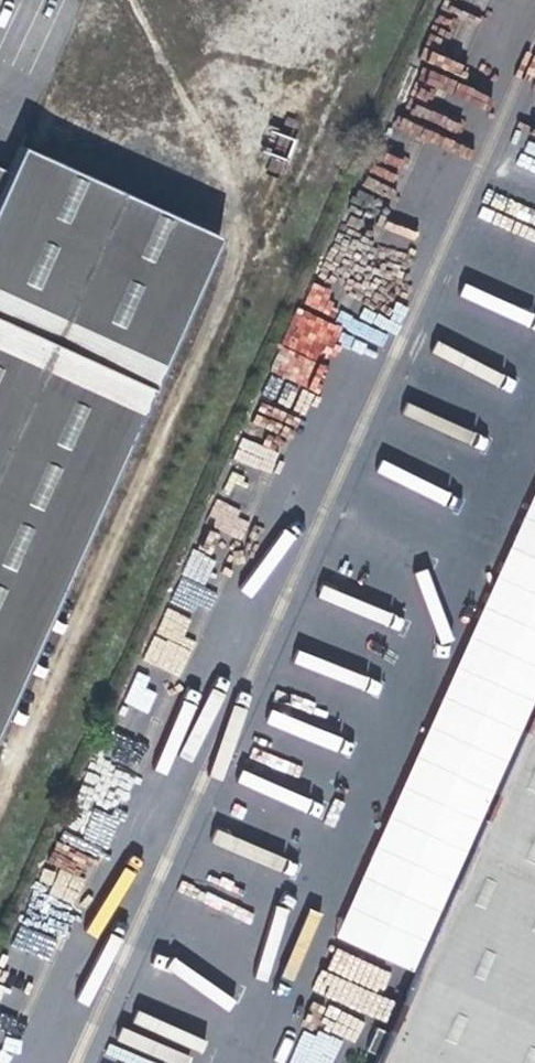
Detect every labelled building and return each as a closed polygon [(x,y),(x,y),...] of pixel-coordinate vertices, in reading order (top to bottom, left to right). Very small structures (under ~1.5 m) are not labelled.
[(288,157),(294,139),(270,130),(264,148),(288,157)] [(202,250),(0,157),(0,688),(202,250)] [(534,643),(534,443),(315,928),(390,962),(534,643)] [(369,1024),(357,1018),(345,1044),(357,1050),(352,1062),(534,1062),(534,658),(369,1024)] [(342,1044),(305,1028),(289,1062),(333,1062),(342,1044)]
